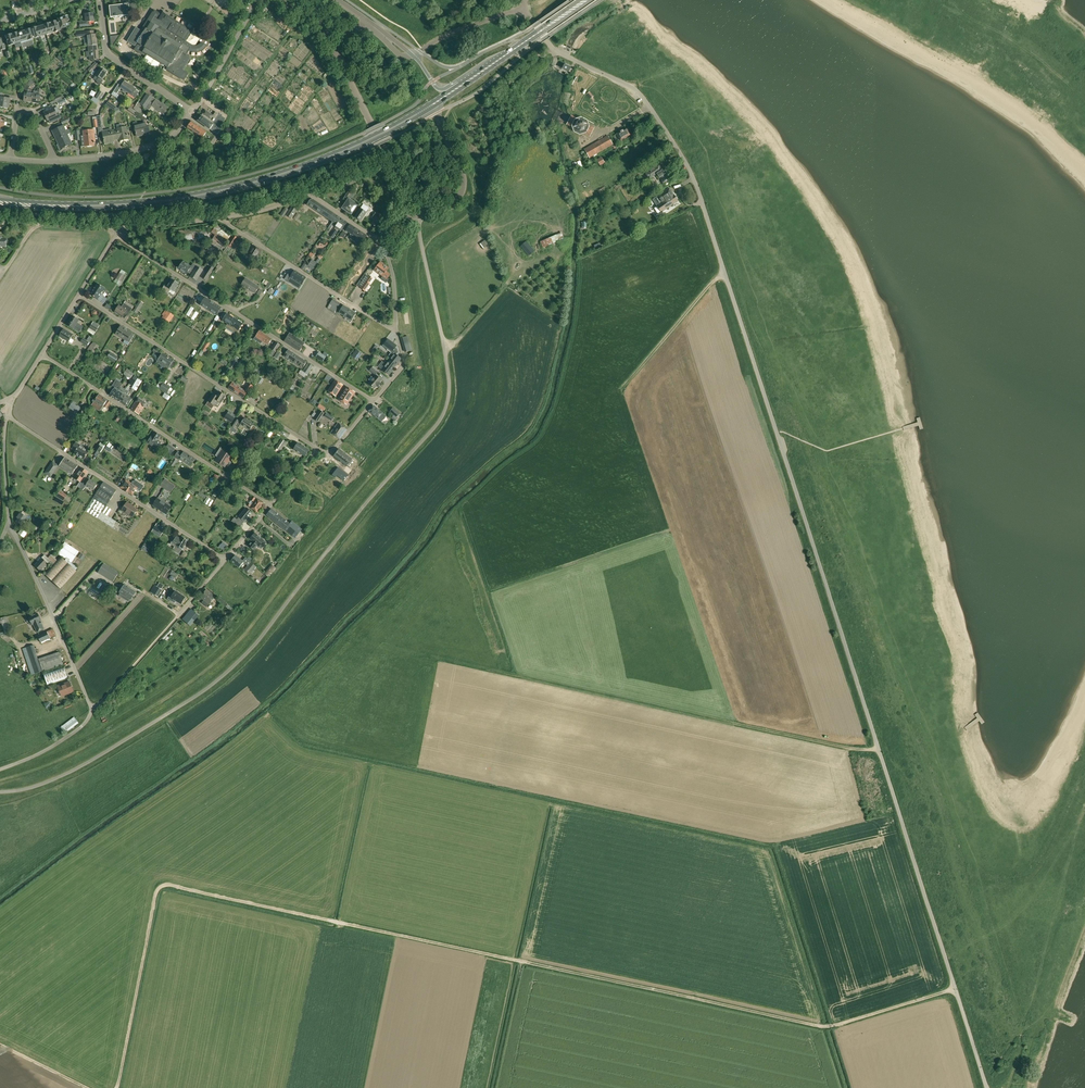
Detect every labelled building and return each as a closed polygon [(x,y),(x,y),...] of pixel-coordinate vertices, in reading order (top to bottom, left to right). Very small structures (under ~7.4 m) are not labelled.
[(581,0),(578,0),(585,11),(586,11),(587,11),(587,10),(588,10),(588,9),(581,0)] [(115,10),(110,11),(111,18),(122,16),(121,15),(127,14),(127,16),(130,15),(130,12),(135,12),(140,3),(140,1),(131,2),(131,6),(129,6),(129,4),(126,4),(120,5),(121,5),(117,5),(117,6),(114,6),(115,10)] [(136,28),(128,41),(135,45),(137,42),(139,43),(135,50),(142,54),(146,57),(144,61),(157,69),(160,63),(168,67),(167,70),(184,80),(188,74),(183,70),(179,68),(185,59),(184,59),(187,55),(186,54),(189,50),(192,45),(185,41),(188,36),(192,31),(165,15),(166,14),(165,14),(165,15),(162,13),(163,12),(162,12),(161,15),(154,11),(141,31),(136,28)] [(84,20),(78,21),(79,27),(90,26),(90,22),(94,21),(94,13),(85,14),(86,18),(85,18),(85,22),(84,22),(84,20)] [(56,21),(54,22),(57,31),(59,31),(61,30),(61,29),(65,28),(65,27),(69,26),(70,25),(71,24),(70,22),(69,21),(68,22),(67,16),(57,19),(58,23),(56,23),(56,21)] [(54,22),(49,23),(51,33),(57,31),(54,22)] [(44,25),(43,25),(46,35),(51,33),(49,23),(47,24),(46,24),(44,24),(44,25)] [(43,25),(37,27),(40,36),(46,35),(43,25)] [(32,28),(28,29),(31,39),(34,38),(35,38),(37,38),(38,37),(39,39),(40,39),(41,39),(40,36),(37,27),(35,27),(34,27),(32,27),(32,28)] [(26,30),(23,31),(28,46),(33,45),(31,39),(28,29),(27,29),(26,30)] [(23,31),(17,33),(20,42),(22,48),(28,46),(23,31)] [(94,31),(75,32),(76,37),(87,36),(88,45),(97,44),(96,34),(95,35),(94,31)] [(14,34),(11,35),(14,44),(20,42),(17,33),(16,32),(14,33),(14,34)] [(5,36),(8,46),(14,44),(11,35),(9,35),(8,35),(6,35),(5,36)] [(89,52),(85,52),(86,57),(90,57),(90,60),(92,59),(92,62),(97,61),(97,59),(99,59),(97,44),(88,45),(89,52)] [(185,59),(179,68),(183,70),(185,68),(189,61),(188,61),(191,58),(187,55),(184,59),(185,59)] [(95,63),(88,71),(90,73),(97,66),(95,63)] [(100,68),(95,75),(93,79),(97,81),(99,78),(102,79),(106,72),(100,68)] [(124,81),(121,86),(120,87),(121,88),(136,98),(139,93),(136,90),(136,89),(124,81)] [(120,87),(121,86),(118,84),(112,94),(117,98),(119,95),(117,94),(121,88),(120,87)] [(25,92),(24,101),(31,102),(33,94),(31,93),(32,90),(29,90),(26,89),(25,92)] [(33,94),(31,102),(39,104),(41,95),(40,95),(41,89),(37,89),(36,94),(33,94)] [(100,91),(95,98),(99,101),(104,94),(100,91)] [(8,108),(9,99),(2,97),(2,93),(0,93),(0,107),(8,108)] [(60,94),(54,97),(54,98),(56,102),(57,102),(62,99),(60,94)] [(141,104),(140,105),(141,105),(149,110),(150,109),(152,106),(155,108),(153,110),(154,110),(157,112),(158,111),(164,115),(167,111),(166,111),(168,107),(156,99),(147,94),(141,104)] [(106,105),(114,110),(116,107),(108,102),(106,105)] [(141,114),(142,112),(143,110),(139,107),(136,105),(133,109),(141,114)] [(52,109),(44,113),(47,120),(48,120),(50,123),(61,118),(60,114),(57,115),(56,113),(59,111),(57,107),(54,108),(54,107),(51,108),(52,109)] [(130,107),(128,110),(144,121),(146,118),(140,114),(133,109),(132,108),(130,107)] [(222,128),(220,127),(226,118),(216,112),(213,115),(205,110),(205,111),(204,113),(203,113),(203,114),(201,116),(198,120),(217,134),(222,128)] [(594,128),(571,116),(567,124),(589,136),(594,128)] [(133,123),(137,137),(145,134),(145,135),(150,134),(148,125),(146,126),(145,122),(137,124),(136,122),(133,123)] [(188,128),(203,138),(207,131),(192,122),(188,128)] [(70,129),(66,131),(64,126),(52,131),(56,140),(68,135),(72,133),(70,129)] [(117,130),(114,130),(116,140),(119,139),(120,141),(129,139),(126,127),(117,128),(117,130)] [(617,134),(621,140),(630,135),(626,128),(617,134)] [(116,140),(114,130),(112,131),(112,129),(102,131),(105,144),(114,142),(114,140),(116,140)] [(84,137),(81,138),(82,146),(95,145),(94,136),(95,136),(94,130),(83,131),(84,137)] [(68,135),(56,140),(58,144),(56,145),(59,151),(63,149),(62,148),(72,143),(68,135)] [(208,141),(213,145),(217,138),(212,135),(208,141)] [(608,135),(591,145),(584,149),(589,158),(613,145),(608,135)] [(637,174),(644,168),(647,167),(645,164),(642,166),(643,166),(635,171),(637,174)] [(646,173),(648,177),(649,179),(657,174),(663,183),(665,182),(666,183),(670,181),(659,165),(646,173)] [(355,174),(345,178),(347,184),(358,181),(355,174)] [(653,199),(661,211),(677,201),(669,188),(653,199)] [(343,199),(347,202),(349,199),(350,200),(354,194),(349,190),(345,197),(343,199)] [(343,229),(343,228),(347,222),(313,199),(310,200),(307,205),(343,229)] [(349,199),(347,202),(342,208),(351,214),(357,205),(350,200),(349,199)] [(292,206),(286,215),(291,218),(297,209),(292,206)] [(355,216),(361,221),(366,213),(360,209),(355,216)] [(374,218),(380,223),(383,218),(377,214),(374,218)] [(216,224),(211,232),(215,234),(216,234),(217,233),(221,227),(216,224)] [(363,242),(366,237),(367,236),(350,224),(346,231),(363,242)] [(221,227),(217,233),(227,240),(231,234),(221,227)] [(184,229),(185,242),(209,240),(209,235),(209,231),(208,231),(208,228),(184,229)] [(540,242),(543,248),(564,239),(562,232),(540,242)] [(215,234),(210,242),(221,249),(227,240),(217,233),(216,234),(215,234)] [(235,236),(228,246),(231,248),(233,246),(236,248),(238,244),(235,242),(238,238),(235,236)] [(520,246),(529,256),(534,251),(526,241),(520,246)] [(248,254),(256,259),(261,251),(253,245),(248,254)] [(186,274),(188,271),(191,274),(194,269),(183,262),(179,269),(186,274)] [(380,262),(375,270),(383,276),(381,278),(387,282),(389,279),(387,278),(390,274),(386,272),(388,268),(380,262)] [(196,266),(194,269),(191,274),(190,276),(197,281),(203,270),(196,266)] [(202,278),(206,280),(213,269),(210,266),(202,278)] [(292,275),(289,273),(285,279),(288,281),(290,278),(302,285),(306,278),(294,271),(292,275)] [(116,279),(121,281),(124,275),(119,273),(116,279)] [(358,286),(361,288),(365,291),(370,284),(369,283),(373,278),(369,276),(369,277),(364,274),(361,279),(362,280),(358,286)] [(242,285),(255,293),(259,287),(246,278),(242,285)] [(168,293),(171,289),(175,292),(178,289),(176,287),(178,283),(172,279),(167,287),(165,285),(161,290),(164,292),(165,291),(168,293)] [(91,293),(90,294),(98,299),(101,294),(105,288),(97,283),(93,290),(91,290),(90,292),(91,293)] [(101,294),(98,299),(104,304),(107,298),(101,294)] [(205,297),(200,305),(216,315),(220,318),(224,312),(220,309),(221,308),(205,297)] [(327,308),(335,312),(340,303),(333,299),(327,308)] [(139,301),(133,311),(136,313),(139,308),(140,308),(143,303),(139,301)] [(115,312),(116,312),(115,313),(118,314),(122,317),(125,313),(128,316),(132,308),(124,303),(121,307),(119,306),(115,312)] [(343,306),(339,312),(344,316),(343,317),(345,318),(346,317),(352,321),(356,314),(343,306)] [(224,312),(220,318),(223,320),(222,321),(227,324),(226,326),(237,333),(243,324),(227,313),(224,312)] [(82,322),(72,316),(67,324),(78,331),(81,326),(80,325),(82,322)] [(99,325),(93,321),(89,328),(96,331),(99,325)] [(121,326),(116,334),(124,339),(123,341),(128,345),(134,335),(131,333),(132,333),(121,326)] [(60,336),(69,342),(71,338),(74,340),(76,337),(64,329),(60,336)] [(214,330),(209,338),(212,340),(217,333),(214,330)] [(255,337),(268,345),(272,339),(259,331),(255,337)] [(285,341),(299,351),(301,352),(303,351),(304,349),(304,347),(302,346),(288,336),(285,341)] [(401,338),(405,352),(412,350),(408,336),(401,338)] [(276,342),(271,349),(275,351),(280,344),(276,342)] [(154,350),(153,352),(160,356),(157,362),(167,369),(169,367),(172,369),(177,362),(174,360),(163,353),(162,354),(154,350)] [(284,356),(302,368),(306,362),(288,350),(284,356)] [(396,355),(397,354),(392,350),(389,355),(392,358),(390,360),(396,365),(401,359),(396,355)] [(106,358),(115,363),(119,357),(110,352),(106,358)] [(323,362),(326,357),(319,353),(316,357),(323,362)] [(234,369),(239,362),(234,359),(229,366),(234,369)] [(385,364),(381,369),(389,375),(392,371),(396,365),(390,360),(386,365),(385,364)] [(298,374),(305,378),(313,366),(308,363),(303,371),(301,370),(298,374)] [(127,369),(123,374),(128,377),(131,372),(127,369)] [(369,384),(375,388),(377,386),(378,387),(381,384),(379,383),(382,380),(376,375),(369,384)] [(142,381),(137,378),(136,381),(133,385),(131,388),(136,391),(142,381)] [(328,391),(336,397),(343,385),(335,380),(328,391)] [(142,387),(147,390),(150,385),(146,381),(142,387)] [(113,384),(110,390),(113,392),(110,395),(114,398),(121,387),(120,387),(122,384),(118,382),(116,386),(113,384)] [(170,388),(162,383),(159,388),(167,393),(170,388)] [(233,391),(243,398),(247,392),(237,386),(233,383),(229,388),(233,391)] [(121,387),(114,398),(119,401),(124,392),(125,391),(126,390),(122,387),(121,387)] [(338,400),(347,405),(355,392),(346,387),(338,400)] [(124,392),(119,401),(122,403),(123,402),(122,401),(124,398),(125,399),(127,395),(126,395),(129,392),(126,390),(125,391),(124,392)] [(208,401),(214,405),(217,400),(221,403),(225,396),(219,392),(216,396),(213,394),(208,401)] [(94,401),(96,402),(94,404),(98,407),(100,404),(103,407),(103,406),(107,408),(111,402),(99,394),(94,401)] [(123,402),(122,403),(125,405),(126,405),(127,406),(132,399),(130,398),(130,397),(127,395),(125,399),(124,398),(122,401),(123,402)] [(131,409),(139,414),(146,403),(138,398),(131,409)] [(69,408),(70,408),(74,411),(77,406),(72,402),(69,408)] [(369,411),(378,419),(383,413),(374,406),(369,411)] [(390,411),(397,417),(400,414),(393,408),(390,411)] [(81,409),(77,415),(77,416),(81,418),(85,412),(81,409)] [(314,419),(318,422),(324,413),(320,410),(314,419)] [(235,418),(228,413),(225,418),(232,423),(235,418)] [(232,427),(230,430),(236,433),(238,428),(243,431),(245,427),(250,430),(250,429),(251,430),(253,430),(254,430),(255,428),(255,427),(255,426),(253,425),(254,424),(245,418),(242,423),(236,419),(231,426),(232,427)] [(331,432),(340,439),(347,430),(338,423),(331,432)] [(154,431),(147,442),(154,447),(154,446),(156,447),(158,444),(156,443),(161,436),(154,431)] [(282,439),(276,448),(279,450),(285,441),(282,439)] [(71,448),(75,451),(74,453),(75,454),(77,456),(78,456),(84,460),(89,452),(86,450),(86,449),(75,442),(71,448)] [(298,443),(294,449),(305,457),(309,450),(298,443)] [(97,457),(103,448),(98,444),(92,454),(97,457)] [(174,449),(168,445),(165,450),(171,455),(174,449)] [(352,459),(344,453),(339,450),(334,456),(347,466),(352,459)] [(222,451),(216,461),(225,467),(231,457),(222,451)] [(179,458),(179,459),(191,466),(195,459),(183,452),(182,454),(179,458)] [(59,466),(72,474),(77,466),(65,458),(59,466)] [(165,458),(159,467),(164,470),(170,461),(165,458)] [(51,477),(59,465),(52,461),(45,473),(51,477)] [(240,463),(235,470),(241,474),(246,466),(240,463)] [(81,468),(75,478),(80,482),(81,481),(83,482),(86,477),(84,476),(87,472),(81,468)] [(334,473),(344,482),(349,476),(338,468),(334,473)] [(124,476),(128,479),(131,474),(130,473),(132,471),(128,469),(124,476)] [(125,479),(120,487),(124,490),(123,490),(125,491),(130,482),(125,479)] [(86,485),(86,486),(94,490),(97,484),(89,480),(86,484),(86,485)] [(93,498),(106,506),(116,490),(104,482),(93,498)] [(130,482),(125,491),(126,492),(127,491),(128,492),(132,495),(138,487),(130,482)] [(60,491),(56,497),(64,501),(67,495),(60,491)] [(253,496),(247,505),(250,507),(258,513),(264,504),(253,496)] [(93,498),(86,511),(112,528),(117,521),(108,516),(111,510),(93,498)] [(154,505),(167,514),(172,507),(159,498),(154,505)] [(122,510),(133,517),(137,510),(130,506),(131,505),(127,502),(122,510)] [(239,517),(245,522),(252,513),(246,508),(239,517)] [(266,515),(284,530),(290,523),(272,509),(266,515)] [(27,517),(21,513),(20,512),(16,517),(18,518),(16,521),(22,525),(27,517)] [(285,530),(295,538),(302,530),(292,521),(285,530)] [(154,530),(161,535),(165,529),(158,524),(154,530)] [(18,533),(24,538),(28,532),(22,528),(18,533)] [(248,546),(254,550),(258,545),(259,547),(264,541),(255,533),(250,539),(252,541),(248,546)] [(172,544),(175,546),(173,551),(179,555),(183,549),(188,541),(181,536),(180,538),(177,536),(172,544)] [(41,558),(35,565),(41,571),(48,563),(47,563),(49,562),(52,565),(44,574),(60,589),(76,571),(68,563),(69,561),(71,563),(75,557),(78,559),(78,558),(83,561),(85,556),(81,553),(79,552),(79,551),(77,550),(79,548),(75,545),(71,542),(70,543),(66,540),(65,542),(57,554),(66,559),(65,560),(60,556),(56,560),(50,555),(48,558),(44,555),(41,558)] [(147,553),(151,547),(145,543),(141,549),(147,553)] [(191,552),(196,558),(204,550),(198,545),(191,552)] [(272,554),(262,564),(267,569),(277,558),(272,554)] [(231,561),(239,567),(243,562),(236,556),(231,561)] [(77,568),(83,565),(80,560),(74,563),(77,568)] [(244,570),(250,574),(256,566),(251,562),(244,570)] [(104,564),(99,571),(113,580),(118,573),(104,564)] [(120,592),(131,599),(135,592),(124,585),(120,592)] [(151,592),(158,596),(162,590),(155,586),(151,592)] [(200,597),(204,600),(201,602),(207,607),(215,597),(206,589),(200,597)] [(185,597),(175,591),(172,596),(170,595),(167,600),(173,605),(175,603),(179,605),(180,604),(181,604),(185,597)] [(78,602),(80,606),(88,601),(86,597),(78,602)] [(227,604),(219,598),(217,600),(225,607),(227,604)] [(193,616),(189,613),(183,619),(190,625),(193,621),(192,621),(194,617),(195,618),(198,615),(195,613),(193,616)] [(28,619),(30,625),(32,624),(32,625),(33,624),(37,632),(44,628),(40,621),(41,620),(38,615),(38,614),(37,614),(34,615),(29,617),(30,618),(28,619)] [(1,622),(4,632),(4,633),(10,631),(6,618),(6,617),(0,619),(1,622)] [(38,636),(41,642),(56,635),(52,628),(46,631),(47,632),(38,636)] [(34,645),(27,648),(36,674),(41,672),(35,654),(37,654),(35,647),(34,645)] [(38,659),(43,671),(63,664),(59,652),(38,659)] [(43,673),(47,685),(68,678),(64,666),(43,673)] [(73,691),(70,682),(58,686),(62,696),(73,691)] [(65,727),(68,731),(79,723),(76,719),(65,727)]
